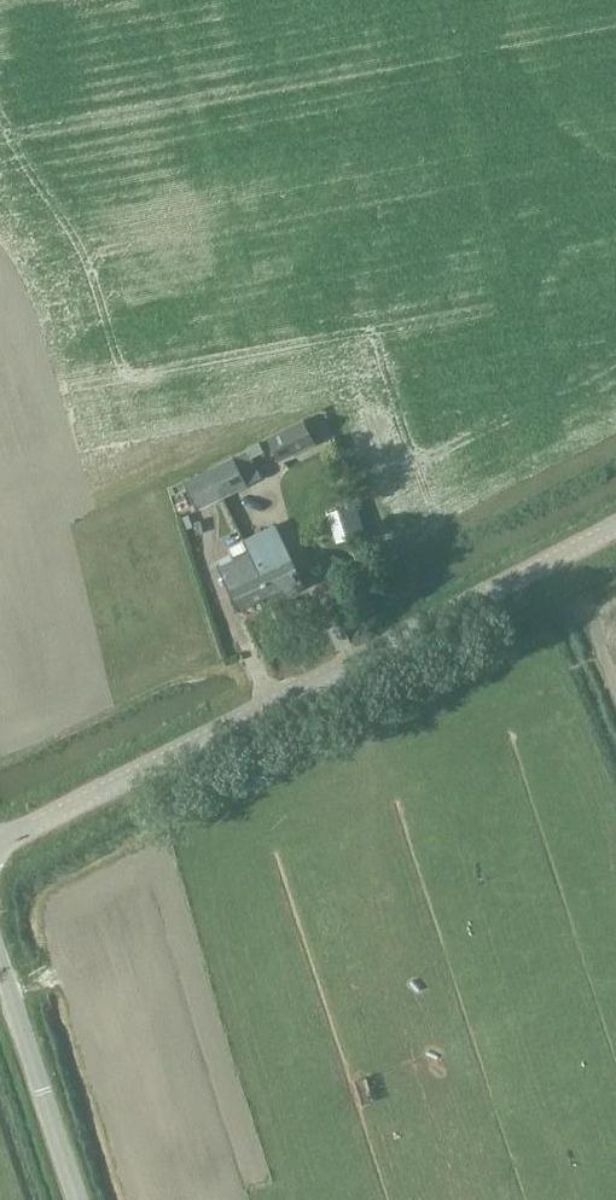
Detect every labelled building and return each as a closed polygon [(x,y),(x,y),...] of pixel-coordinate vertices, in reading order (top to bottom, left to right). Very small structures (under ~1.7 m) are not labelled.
[(315,444),(303,419),(266,437),(278,462),(315,444)] [(232,457),(214,466),(229,495),(247,486),(232,457)] [(229,495),(214,466),(183,481),(197,510),(229,495)] [(278,593),(281,599),(308,586),(287,545),(285,545),(275,524),(250,537),(278,593)] [(239,612),(278,593),(250,537),(228,548),(233,558),(217,566),(239,612)]
